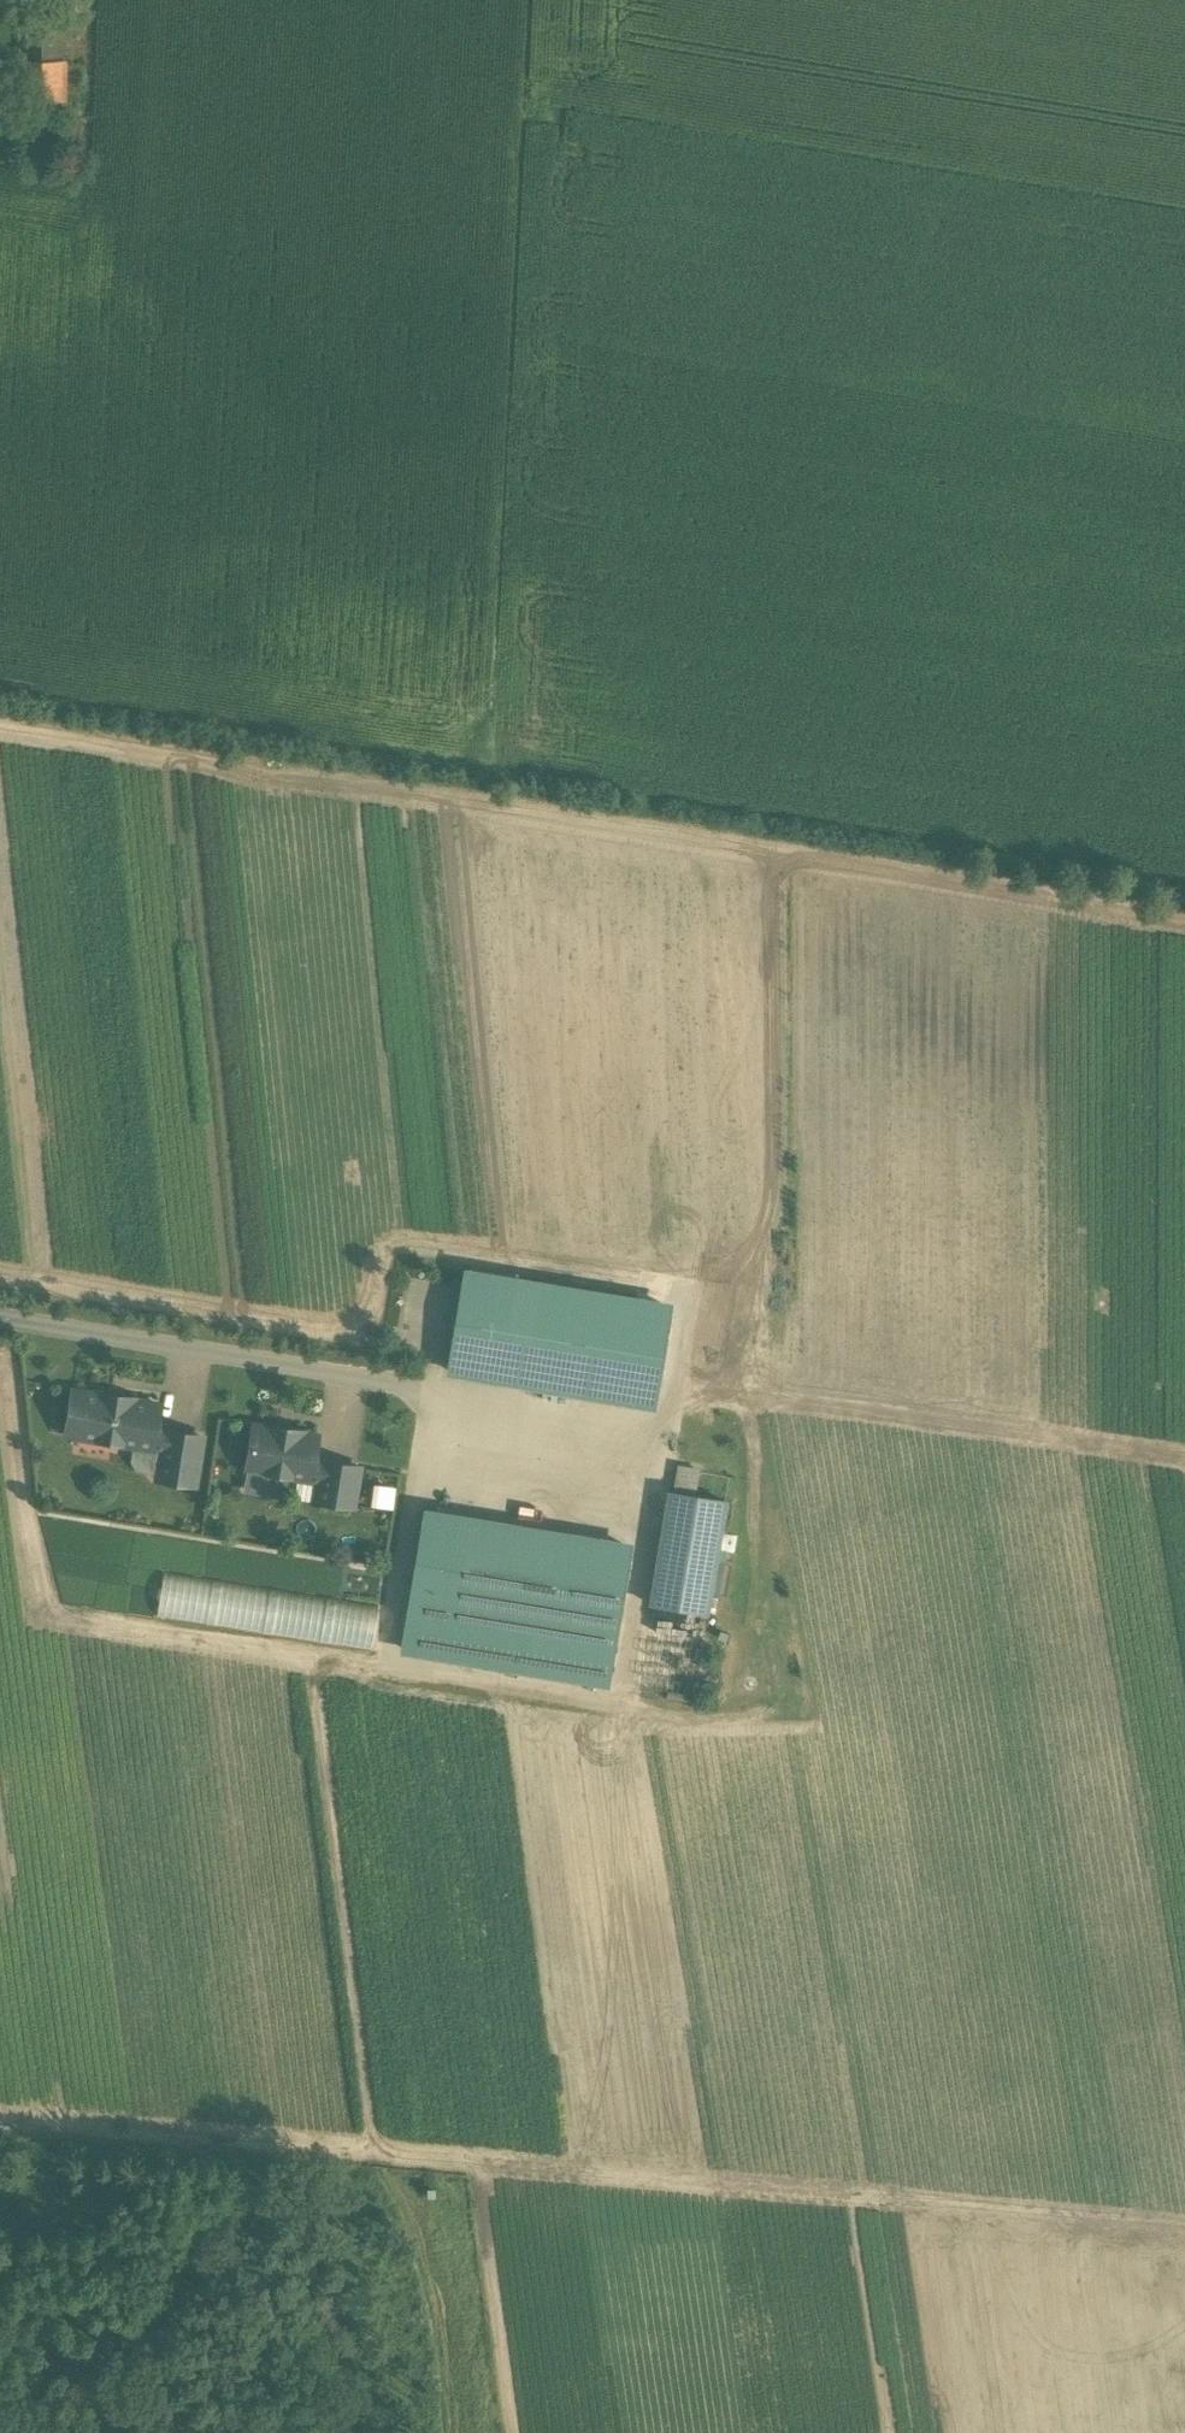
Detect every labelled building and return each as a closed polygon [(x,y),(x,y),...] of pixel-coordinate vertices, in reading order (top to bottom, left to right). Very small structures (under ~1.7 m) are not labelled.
[(64,14),(81,13),(81,0),(64,0),(64,14)] [(65,18),(19,18),(18,101),(63,101),(65,18)] [(677,1307),(468,1271),(450,1376),(659,1412),(677,1307)] [(161,1450),(164,1431),(156,1430),(160,1406),(72,1392),(65,1434),(161,1450)] [(326,1432),(254,1421),(245,1474),(319,1486),(316,1503),(356,1510),(363,1467),(321,1460),(326,1432)] [(164,1431),(161,1450),(157,1478),(195,1485),(202,1437),(164,1431)] [(733,1507),(671,1496),(652,1610),(714,1620),(733,1507)] [(633,1544),(431,1511),(407,1655),(610,1688),(633,1544)] [(382,1601),(160,1573),(154,1618),(377,1646),(382,1601)]
